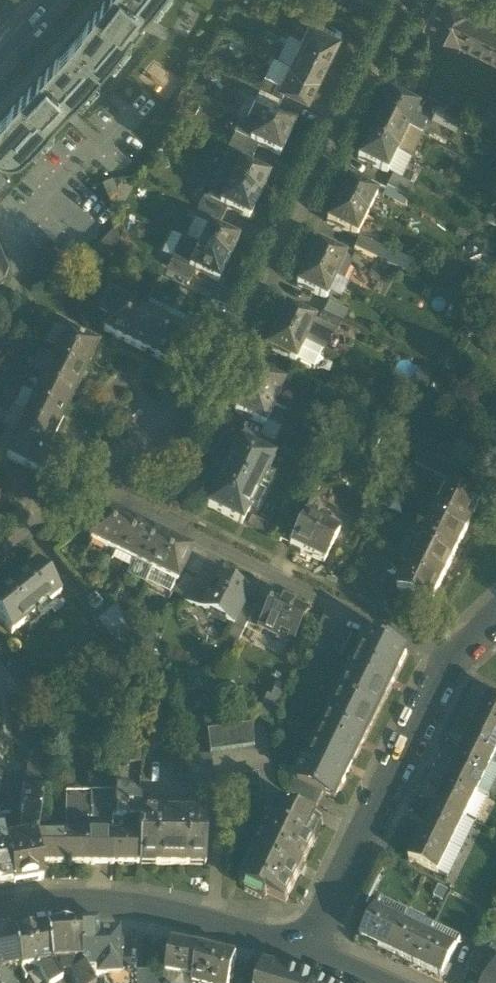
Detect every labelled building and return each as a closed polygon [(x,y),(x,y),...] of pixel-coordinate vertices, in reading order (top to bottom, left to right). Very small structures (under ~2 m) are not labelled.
[(74,42),(105,68),(110,61),(130,36),(136,28),(138,29),(147,17),(146,15),(152,7),(158,0),(115,0),(94,27),(88,22),(87,24),(87,25),(74,42)] [(88,22),(94,27),(115,0),(106,0),(88,22)] [(482,0),(437,0),(428,19),(463,36),(495,52),(495,7),(482,0)] [(180,33),(201,44),(217,13),(196,3),(180,33)] [(314,16),(303,37),(332,51),(342,30),(314,16)] [(292,60),(303,37),(291,30),(279,54),(292,60)] [(321,74),(332,51),(303,37),(292,60),(321,74)] [(105,68),(74,42),(57,59),(62,65),(19,112),(13,107),(12,108),(12,109),(0,122),(0,151),(1,152),(11,156),(20,156),(27,152),(31,147),(32,147),(54,124),(53,123),(77,98),(99,75),(98,74),(105,68)] [(266,71),(267,72),(282,80),(292,60),(279,54),(275,52),(266,71)] [(57,59),(13,107),(19,112),(62,65),(57,59)] [(311,95),(321,74),(292,60),(282,80),(282,81),(288,84),(311,95)] [(267,72),(262,84),(283,94),(288,84),(282,81),(282,80),(267,72)] [(207,86),(190,77),(186,86),(203,94),(207,86)] [(278,105),(283,94),(262,84),(257,95),(272,102),(278,105)] [(247,116),(261,123),(272,102),(257,95),(247,116)] [(390,96),(380,117),(409,131),(416,117),(419,110),(390,96)] [(278,105),(272,102),(261,123),(290,137),(300,116),(278,105)] [(440,109),(431,126),(456,138),(464,121),(440,109)] [(247,116),(245,115),(235,135),(235,136),(237,137),(247,116)] [(237,137),(251,144),(261,123),(247,116),(237,137)] [(397,154),(409,131),(380,117),(369,140),(397,154)] [(426,122),(416,117),(409,131),(419,136),(426,122)] [(290,137),(261,123),(251,144),(259,147),(280,158),(290,137)] [(423,138),(419,136),(409,131),(397,154),(412,161),(423,138)] [(235,136),(230,146),(254,158),(259,147),(251,144),(237,137),(235,136)] [(388,175),(397,154),(369,140),(359,161),(387,175),(388,175)] [(248,169),(254,158),(230,146),(225,158),(230,161),(231,160),(241,165),(248,169)] [(402,181),(412,161),(397,154),(388,175),(393,177),(402,181)] [(221,181),(231,185),(241,165),(231,160),(230,161),(221,181)] [(248,169),(241,165),(231,185),(260,200),(270,179),(248,169)] [(388,189),(408,198),(413,187),(402,181),(393,177),(388,189)] [(210,201),(221,206),(231,185),(221,181),(220,181),(210,201)] [(103,186),(109,199),(118,195),(113,182),(103,186)] [(348,183),(338,203),(367,217),(377,197),(348,183)] [(260,200),(231,185),(221,206),(220,206),(228,210),(249,221),(260,200)] [(205,198),(200,209),(223,221),(228,210),(220,206),(221,206),(210,201),(205,198)] [(357,238),(367,217),(338,203),(328,224),(357,238)] [(494,205),(486,222),(495,227),(495,205),(494,205)] [(218,232),(223,221),(200,209),(194,221),(195,221),(210,228),(218,232)] [(195,221),(185,242),(187,242),(200,249),(210,228),(195,221)] [(210,228),(200,249),(229,263),(239,242),(218,232),(210,228)] [(105,242),(116,247),(120,242),(119,235),(114,232),(105,242)] [(173,261),(183,241),(172,235),(162,255),(173,261)] [(354,250),(383,264),(388,253),(360,239),(354,250)] [(177,262),(187,242),(185,242),(183,241),(173,261),(177,262)] [(113,255),(116,247),(105,242),(95,252),(105,258),(113,255)] [(177,262),(190,269),(200,249),(187,242),(177,262)] [(317,246),(307,266),(336,280),(346,260),(317,246)] [(229,263),(200,249),(190,269),(195,272),(219,283),(229,263)] [(3,282),(5,281),(9,271),(0,250),(0,278),(3,282)] [(389,252),(388,253),(383,264),(407,276),(413,263),(389,252)] [(349,261),(346,260),(336,280),(344,284),(351,270),(351,267),(351,265),(350,263),(349,261)] [(184,280),(190,282),(195,272),(190,269),(177,262),(173,261),(168,272),(184,280)] [(329,295),(336,280),(307,266),(297,287),(326,301),(329,295)] [(353,272),(360,292),(371,288),(364,268),(353,272)] [(349,287),(344,284),(336,280),(329,295),(342,301),(349,287)] [(487,283),(482,295),(495,302),(495,288),(487,283)] [(99,312),(111,318),(119,302),(120,303),(122,298),(109,291),(99,312)] [(104,333),(129,345),(144,315),(122,304),(120,303),(119,302),(111,318),(104,333)] [(144,315),(162,324),(168,311),(150,302),(144,315)] [(330,302),(324,314),(319,325),(331,331),(337,334),(343,323),(348,311),(330,302)] [(277,329),(305,343),(315,323),(316,322),(287,308),(277,329)] [(162,324),(187,336),(192,338),(198,326),(168,311),(162,324)] [(129,345),(147,354),(162,324),(144,315),(129,345)] [(67,335),(72,337),(77,326),(56,316),(51,327),(54,328),(67,335)] [(319,325),(315,323),(305,343),(321,351),(331,331),(319,325)] [(187,336),(162,324),(147,354),(172,366),(187,336)] [(45,346),(59,352),(67,335),(54,328),(45,346)] [(295,364),(297,361),(305,343),(277,329),(267,350),(295,364)] [(59,352),(55,360),(85,375),(97,349),(72,337),(67,335),(59,352)] [(321,351),(305,343),(297,361),(301,364),(300,364),(310,369),(310,368),(314,370),(323,364),(322,353),(323,353),(323,352),(321,351)] [(46,378),(55,360),(39,352),(30,370),(46,378)] [(76,393),(85,375),(55,360),(46,378),(76,393)] [(433,373),(420,367),(413,384),(426,390),(433,373)] [(256,371),(246,392),(275,406),(285,385),(256,371)] [(67,411),(76,393),(46,378),(37,397),(67,411)] [(28,415),(37,397),(23,390),(14,408),(28,415)] [(267,423),(275,406),(246,392),(236,413),(265,427),(267,423)] [(58,430),(67,411),(37,397),(28,415),(58,430)] [(4,426),(19,433),(28,415),(14,408),(13,407),(4,426)] [(49,448),(58,430),(28,415),(19,433),(49,448)] [(259,438),(269,443),(275,445),(282,430),(267,423),(265,427),(259,438)] [(240,441),(264,453),(269,443),(259,438),(245,431),(240,441)] [(37,473),(49,448),(19,433),(6,458),(37,473)] [(208,506),(242,523),(274,458),(264,453),(240,441),(208,506)] [(437,459),(457,469),(463,458),(443,448),(437,459)] [(415,466),(453,484),(460,471),(422,453),(415,466)] [(448,486),(435,512),(468,528),(481,502),(448,486)] [(280,541),(291,546),(308,509),(298,504),(280,541)] [(291,546),(324,562),(339,532),(327,526),(330,520),(308,509),(291,546)] [(90,541),(116,554),(130,523),(105,511),(90,541)] [(435,512),(423,538),(456,554),(468,528),(435,512)] [(116,554),(134,563),(148,532),(130,523),(116,554)] [(134,563),(152,571),(167,541),(148,532),(134,563)] [(423,538),(410,564),(443,580),(456,554),(423,538)] [(84,553),(110,566),(116,554),(90,541),(84,553)] [(193,554),(167,541),(152,571),(176,583),(178,584),(184,572),(193,554)] [(146,583),(152,571),(134,563),(127,577),(145,586),(146,583)] [(431,606),(443,580),(410,564),(398,590),(431,606)] [(12,633),(61,594),(38,565),(0,595),(0,617),(12,633)] [(152,571),(146,583),(171,595),(172,592),(176,583),(152,571)] [(172,592),(187,599),(195,582),(197,578),(184,572),(178,584),(176,583),(172,592)] [(195,608),(233,627),(238,618),(248,596),(250,593),(217,577),(211,590),(206,587),(195,608)] [(206,587),(195,582),(187,599),(185,603),(195,608),(206,587)] [(259,602),(248,596),(238,618),(248,623),(259,602)] [(274,601),(271,604),(270,607),(258,630),(292,646),(308,613),(281,600),(281,601),(279,600),(277,600),(274,601)] [(248,624),(258,630),(270,607),(259,602),(248,623),(248,624)] [(98,621),(111,637),(128,623),(115,607),(98,621)] [(232,629),(243,634),(248,624),(248,623),(238,618),(233,627),(232,629)] [(311,643),(339,657),(351,633),(322,619),(311,643)] [(243,634),(232,629),(228,637),(237,647),(243,634)] [(370,634),(340,695),(376,712),(384,697),(385,698),(408,652),(370,634)] [(194,659),(168,653),(165,662),(192,669),(194,659)] [(15,678),(37,701),(49,690),(26,667),(15,678)] [(200,673),(175,675),(177,694),(202,692),(200,673)] [(272,697),(283,702),(288,689),(277,685),(272,697)] [(258,716),(275,723),(283,702),(272,697),(267,695),(258,716)] [(340,695),(316,745),(353,764),(371,728),(369,727),(376,712),(340,695)] [(439,874),(466,818),(477,795),(490,768),(495,756),(495,700),(489,697),(410,860),(439,874)] [(241,747),(256,745),(254,724),(239,726),(241,747)] [(227,749),(241,747),(239,726),(224,728),(227,749)] [(212,751),(227,749),(224,728),(209,730),(212,751)] [(353,764),(316,745),(315,746),(317,746),(300,780),(299,780),(298,781),(299,782),(323,794),(336,800),(343,785),(342,784),(352,764),(353,764)] [(191,781),(215,781),(212,758),(191,757),(191,781)] [(28,762),(27,770),(47,773),(48,765),(28,762)] [(477,795),(488,801),(495,784),(495,770),(490,768),(477,795)] [(27,770),(24,790),(44,793),(47,773),(27,770)] [(0,774),(0,808),(1,815),(11,813),(4,773),(0,774)] [(248,797),(263,795),(260,773),(245,775),(248,797)] [(233,799),(248,797),(245,775),(230,777),(233,799)] [(218,801),(233,799),(230,777),(215,779),(218,801)] [(293,795),(317,807),(323,794),(299,782),(293,795)] [(116,820),(128,820),(140,819),(141,812),(141,798),(127,788),(116,789),(116,793),(116,820)] [(41,814),(44,793),(24,790),(21,812),(24,812),(24,810),(41,814)] [(66,793),(66,805),(66,834),(87,834),(88,819),(91,819),(91,805),(91,793),(66,793)] [(88,819),(87,834),(112,835),(112,820),(116,820),(116,793),(91,793),(91,805),(91,819),(88,819)] [(477,823),(488,801),(477,795),(466,818),(477,823)] [(268,893),(286,902),(324,824),(279,802),(240,882),(267,895),(268,893)] [(22,835),(20,839),(38,836),(38,834),(41,814),(24,810),(24,812),(21,831),(22,835)] [(140,819),(140,834),(141,864),(206,864),(207,813),(141,812),(140,819)] [(140,834),(140,819),(128,820),(130,835),(140,834)] [(22,835),(21,831),(5,834),(6,842),(20,839),(22,835)] [(49,863),(87,864),(87,834),(66,834),(38,834),(38,836),(37,840),(41,863),(49,863)] [(112,835),(87,834),(87,864),(112,864),(112,835)] [(130,835),(112,835),(112,864),(140,864),(141,864),(140,834),(130,835)] [(37,840),(38,836),(20,839),(6,842),(7,845),(13,883),(44,878),(41,863),(37,840)] [(13,883),(7,845),(0,846),(0,886),(13,883)] [(375,910),(403,923),(408,913),(380,900),(375,910)] [(361,938),(443,978),(457,949),(430,936),(403,923),(375,910),(361,938)] [(403,923),(430,936),(435,926),(408,913),(403,923)] [(461,939),(435,926),(430,936),(457,949),(461,939)] [(97,979),(105,978),(120,978),(120,973),(119,934),(97,934),(97,927),(79,928),(80,964),(85,972),(96,971),(97,979)] [(85,972),(80,964),(79,928),(54,929),(56,965),(63,976),(69,975),(74,982),(92,982),(85,972)] [(52,965),(56,965),(54,929),(47,929),(46,930),(52,965)] [(21,971),(34,968),(52,965),(46,930),(14,935),(21,971)] [(21,971),(14,935),(0,938),(0,974),(7,973),(21,971)] [(495,956),(495,947),(480,940),(477,945),(495,956)] [(165,970),(193,976),(201,946),(172,941),(169,955),(165,970)] [(484,979),(495,961),(495,959),(495,956),(477,945),(466,968),(484,979)] [(201,946),(193,976),(192,982),(195,982),(228,982),(235,955),(201,946)] [(152,973),(164,976),(165,970),(169,955),(157,953),(152,973)] [(495,961),(484,979),(489,981),(488,982),(495,982),(495,961)] [(52,965),(34,968),(41,974),(46,982),(61,982),(62,982),(52,965)] [(319,982),(320,981),(264,965),(259,982),(321,982),(319,982)] [(34,968),(21,971),(26,981),(41,974),(34,968)] [(164,976),(163,978),(168,982),(192,982),(193,976),(165,970),(164,976)] [(151,971),(136,972),(136,982),(158,982),(151,971)] [(120,973),(120,978),(105,978),(105,982),(136,982),(136,972),(120,973)] [(0,974),(0,982),(13,982),(7,973),(0,974)]
